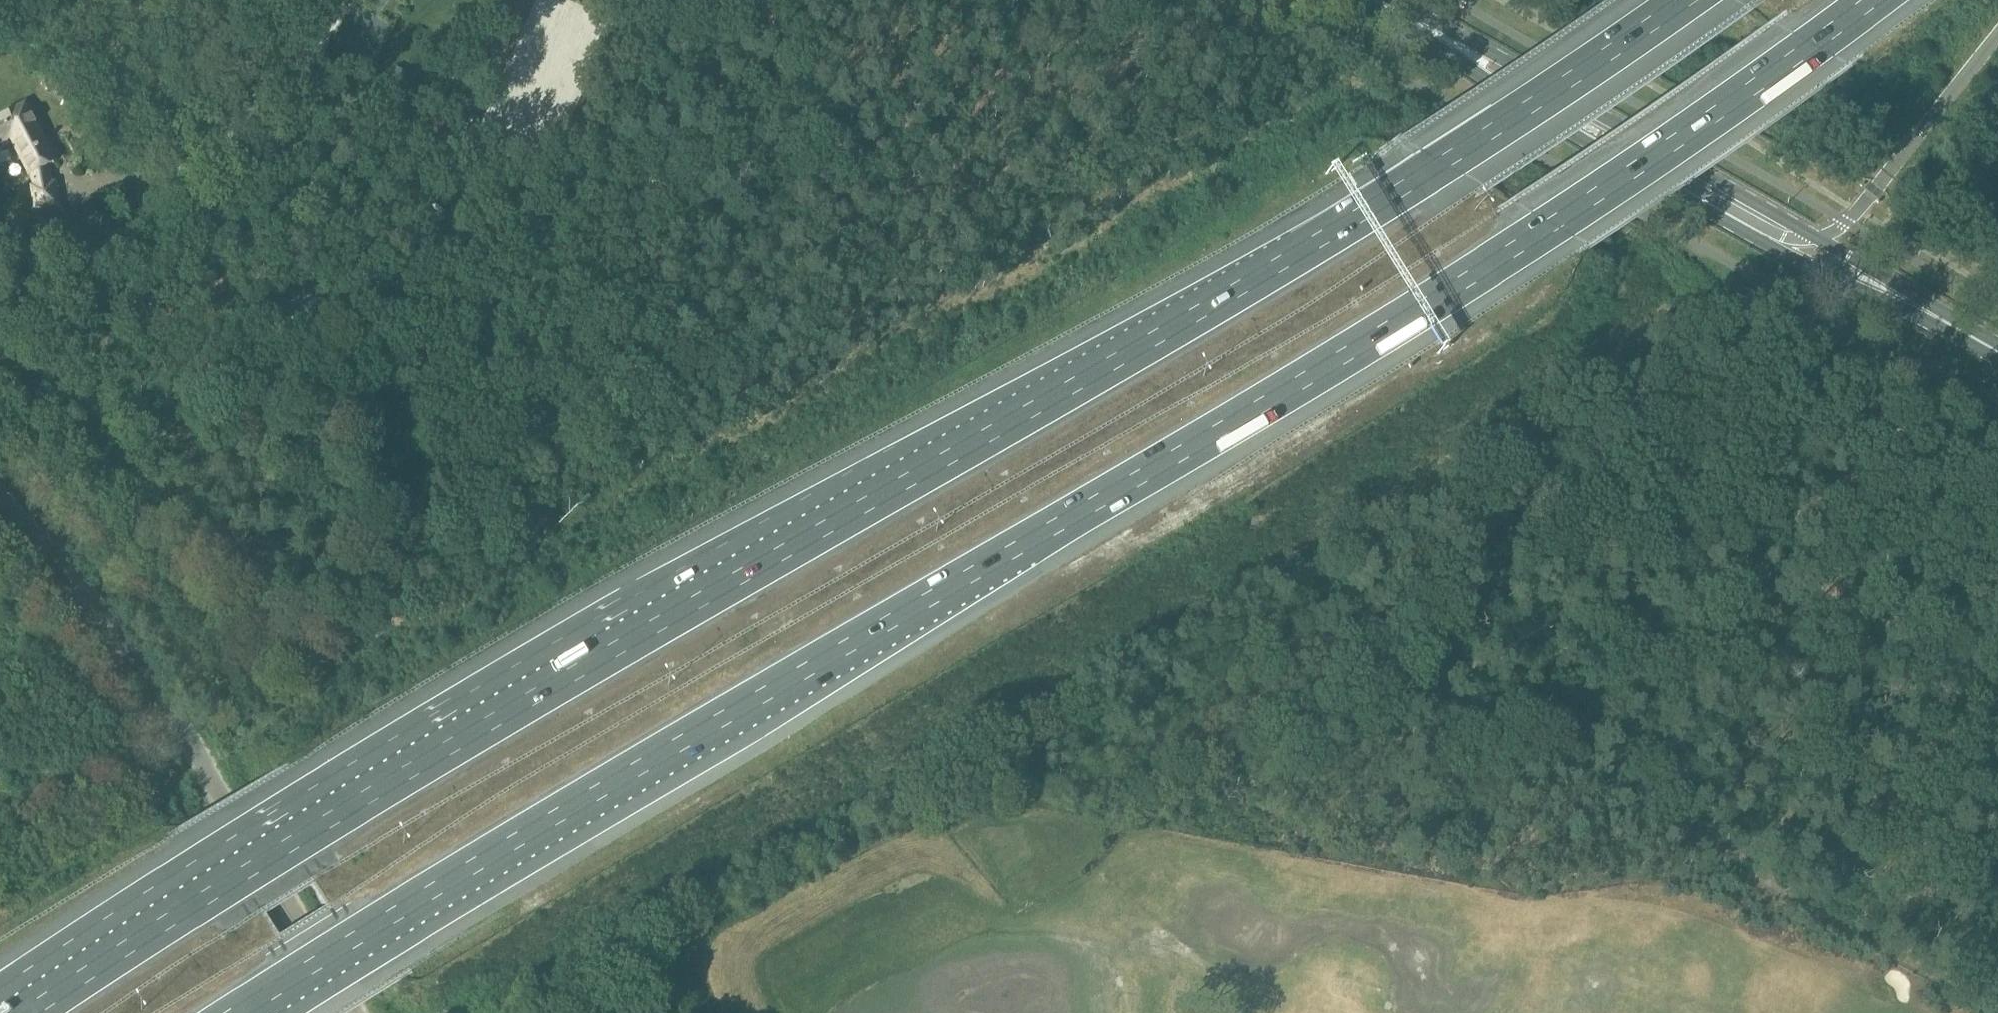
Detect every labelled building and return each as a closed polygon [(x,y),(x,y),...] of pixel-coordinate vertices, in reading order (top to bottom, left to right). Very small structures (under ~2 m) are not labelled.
[(58,71),(48,84),(78,108),(88,96),(58,71)] [(0,116),(0,144),(11,138),(30,174),(32,173),(34,186),(32,186),(36,209),(58,205),(54,182),(51,183),(48,165),(57,160),(27,102),(0,116)]
